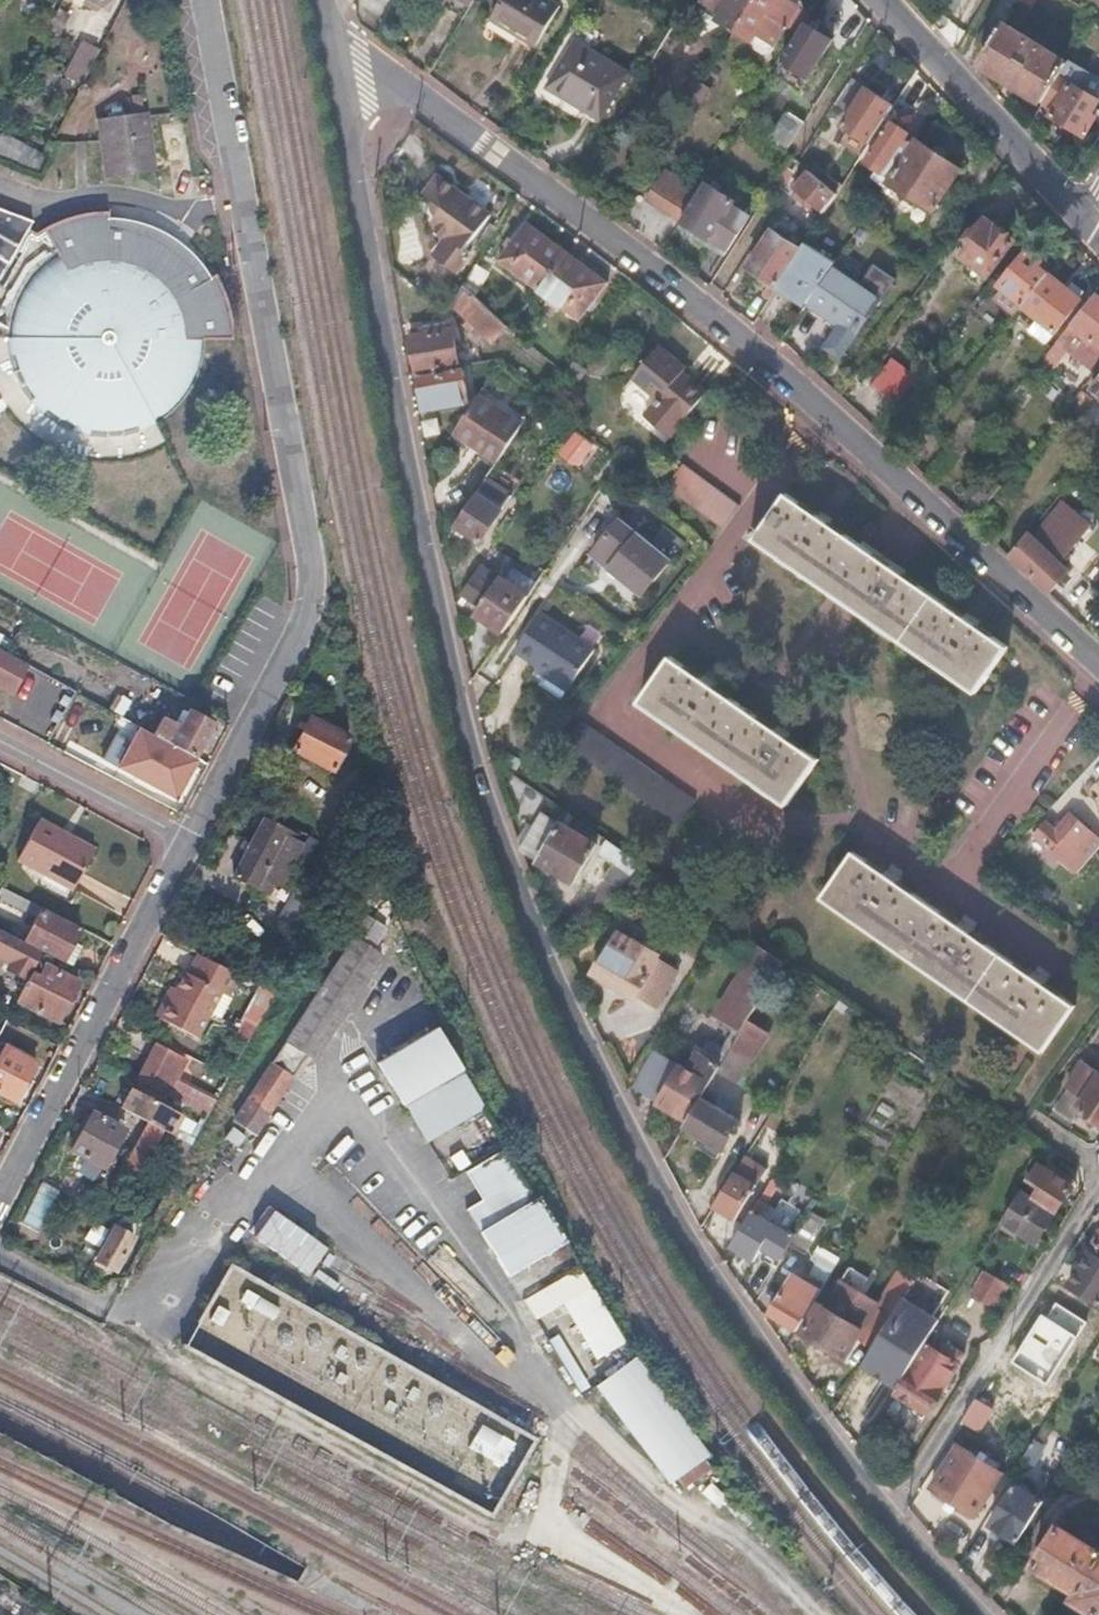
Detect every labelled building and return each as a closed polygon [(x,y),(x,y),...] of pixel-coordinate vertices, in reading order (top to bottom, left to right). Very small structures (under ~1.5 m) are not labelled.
[(106,9),(111,0),(88,0),(106,9)] [(482,12),(525,37),(547,0),(489,0),(482,12)] [(706,0),(701,7),(718,18),(722,10),(706,0)] [(706,0),(722,10),(718,18),(736,29),(754,0),(706,0)] [(736,29),(753,39),(755,48),(762,51),(771,48),(786,22),(801,31),(805,23),(811,13),(804,9),(801,0),(754,0),(736,29)] [(992,11),(1005,19),(1017,0),(999,0),(992,11)] [(1005,19),(992,11),(974,39),(988,48),(1004,22),(1005,19)] [(1004,22),(988,48),(979,62),(1043,102),(1064,69),(1068,62),(1004,22)] [(805,23),(801,31),(781,63),(808,80),(832,41),(805,23)] [(573,40),(566,36),(538,81),(547,86),(573,40)] [(574,39),(573,40),(547,86),(600,118),(627,70),(574,39)] [(100,53),(84,44),(66,78),(82,86),(100,53)] [(1064,69),(1081,80),(1078,85),(1097,97),(1098,94),(1098,91),(1089,84),(1097,73),(1070,57),(1068,62),(1064,69)] [(1064,69),(1043,102),(1053,108),(1050,113),(1085,136),(1098,115),(1092,111),(1098,99),(1098,98),(1097,97),(1078,85),(1081,80),(1064,69)] [(1097,73),(1089,84),(1098,91),(1098,74),(1097,73)] [(852,82),(836,107),(850,116),(844,124),(871,142),(893,108),(852,82)] [(804,122),(789,112),(771,141),(785,152),(804,122)] [(144,114),(98,120),(106,179),(151,173),(144,114)] [(915,127),(900,117),(869,164),(879,171),(874,180),(886,187),(889,183),(915,145),(907,140),(915,127)] [(749,128),(742,136),(768,156),(774,148),(749,128)] [(38,171),(45,152),(0,135),(0,157),(38,171)] [(918,141),(915,145),(889,183),(931,212),(958,169),(918,141)] [(797,162),(791,157),(774,183),(823,216),(838,193),(797,162)] [(435,212),(432,216),(430,221),(432,229),(436,233),(445,239),(432,257),(454,273),(467,255),(461,251),(489,213),(435,174),(421,193),(435,203),(435,212)] [(698,194),(666,175),(649,203),(680,223),(681,220),(698,194)] [(705,182),(698,194),(681,220),(726,249),(748,215),(730,203),(733,199),(705,182)] [(886,187),(880,195),(923,224),(931,212),(889,183),(886,187)] [(31,221),(0,209),(0,274),(31,221)] [(231,339),(230,322),(224,295),(214,274),(208,277),(201,281),(199,278),(197,275),(195,272),(193,270),(191,267),(188,264),(186,262),(183,259),(181,257),(178,254),(176,252),(173,250),(170,248),(167,246),(165,244),(162,242),(159,240),(155,239),(152,237),(149,236),(146,235),(143,233),(139,232),(136,231),(133,230),(129,229),(126,229),(123,228),(119,228),(116,227),(112,227),(109,227),(107,227),(107,218),(107,211),(86,213),(63,219),(41,229),(55,254),(41,265),(29,277),(20,291),(14,307),(10,329),(9,337),(14,367),(26,392),(44,412),(64,425),(93,434),(120,434),(149,425),(156,420),(172,409),(189,389),(200,364),(204,339),(231,339)] [(164,234),(140,223),(107,218),(107,227),(109,227),(112,227),(116,227),(119,228),(123,228),(126,229),(129,229),(133,230),(136,231),(139,232),(143,233),(146,235),(149,236),(152,237),(155,239),(159,240),(162,242),(165,244),(167,246),(170,248),(173,250),(176,252),(178,254),(181,257),(183,259),(186,262),(188,264),(191,267),(193,270),(195,272),(197,275),(199,278),(201,281),(208,277),(188,252),(164,234)] [(993,227),(984,220),(951,263),(980,285),(1014,240),(995,225),(993,227)] [(567,252),(529,224),(502,261),(541,289),(567,252)] [(801,249),(772,230),(748,267),(777,287),(779,284),(801,249)] [(805,244),(801,249),(779,284),(806,303),(831,268),(834,263),(805,244)] [(1046,257),(1031,245),(999,285),(1022,304),(1048,272),(1039,265),(1046,257)] [(607,282),(567,252),(541,289),(581,319),(607,282)] [(489,276),(475,267),(465,284),(478,296),(489,276)] [(878,300),(831,268),(806,303),(856,336),(878,300)] [(1080,299),(1048,272),(1022,304),(1055,332),(1080,299)] [(465,284),(453,305),(469,318),(465,323),(480,337),(484,332),(496,342),(510,323),(478,296),(465,284)] [(1096,294),(1036,367),(1046,376),(1064,355),(1092,378),(1098,370),(1098,296),(1096,294)] [(446,326),(409,332),(418,373),(459,365),(453,337),(448,338),(446,326)] [(661,346),(635,378),(658,397),(645,413),(670,435),(707,392),(682,372),(686,367),(661,346)] [(916,378),(892,359),(872,385),(897,404),(916,378)] [(460,372),(419,379),(423,399),(434,397),(436,409),(467,404),(460,372)] [(1091,397),(1082,390),(1072,403),(1081,410),(1091,397)] [(523,428),(477,397),(452,434),(498,464),(523,428)] [(684,465),(668,489),(727,531),(743,506),(684,465)] [(1000,489),(989,480),(972,501),(982,510),(1000,489)] [(510,497),(487,481),(455,529),(479,545),(510,497)] [(788,493),(755,540),(977,694),(1008,648),(788,493)] [(1027,535),(1008,557),(1048,594),(1068,571),(1050,556),(1081,522),(1062,505),(1032,539),(1027,535)] [(668,561),(614,525),(588,563),(643,600),(668,561)] [(554,560),(533,547),(516,572),(537,585),(554,560)] [(480,568),(462,596),(482,610),(476,618),(503,636),(527,600),(480,568)] [(595,650),(541,614),(516,652),(538,667),(570,689),(595,650)] [(0,650),(0,685),(14,693),(29,665),(0,650)] [(672,658),(640,703),(790,807),(820,761),(672,658)] [(546,680),(543,684),(564,698),(570,689),(538,667),(535,673),(546,680)] [(199,761),(218,727),(190,711),(179,731),(163,722),(155,737),(199,761)] [(354,741),(312,719),(293,755),(336,777),(354,741)] [(581,722),(565,745),(679,826),(694,801),(581,722)] [(199,761),(155,737),(139,765),(183,789),(199,761)] [(526,824),(518,838),(523,853),(575,886),(597,846),(568,828),(574,818),(563,811),(556,823),(542,815),(534,829),(526,824)] [(1043,824),(1031,838),(1072,871),(1096,842),(1066,818),(1054,833),(1043,824)] [(298,836),(264,819),(234,875),(268,893),(274,883),(276,884),(281,874),(287,875),(288,861),(294,861),(302,845),(295,841),(298,836)] [(66,838),(37,824),(16,863),(73,892),(79,880),(93,852),(66,838)] [(607,841),(598,854),(629,876),(635,867),(654,880),(656,876),(607,841)] [(854,852),(821,900),(1042,1054),(1074,1007),(854,852)] [(36,919),(24,941),(40,951),(73,968),(82,950),(72,945),(80,929),(2,888),(0,892),(0,899),(36,919)] [(323,903),(294,889),(278,920),(306,935),(323,903)] [(11,961),(7,969),(26,979),(40,951),(24,941),(0,929),(0,956),(11,961)] [(659,958),(616,932),(591,974),(635,1000),(637,997),(649,977),(648,976),(657,962),(659,958)] [(383,956),(353,938),(240,1123),(261,1136),(290,1091),(311,1056),(318,1061),(383,956)] [(783,964),(765,951),(721,1023),(739,1035),(747,1022),(783,964)] [(183,973),(174,991),(169,988),(153,1019),(198,1042),(222,994),(230,998),(240,978),(197,956),(187,975),(183,973)] [(677,974),(657,962),(648,976),(649,977),(637,997),(656,1009),(677,974)] [(35,983),(26,979),(15,1000),(54,1020),(76,980),(45,964),(35,983)] [(273,995),(259,988),(236,1034),(249,1041),(273,995)] [(767,1034),(747,1022),(739,1035),(730,1049),(750,1062),(767,1034)] [(405,1105),(427,1142),(485,1108),(438,1027),(376,1063),(397,1101),(401,1107),(405,1105)] [(12,1100),(33,1060),(2,1043),(0,1046),(0,1094),(12,1100)] [(687,1071),(653,1049),(627,1091),(644,1125),(657,1105),(684,1124),(699,1100),(717,1071),(727,1054),(712,1044),(703,1058),(698,1055),(687,1071)] [(188,1065),(149,1045),(130,1081),(207,1120),(217,1101),(179,1082),(188,1065)] [(730,1049),(727,1054),(717,1071),(737,1083),(750,1062),(730,1049)] [(1061,1098),(1077,1107),(1075,1110),(1092,1120),(1098,1124),(1098,1073),(1098,1072),(1097,1075),(1082,1065),(1061,1098)] [(133,1088),(122,1109),(148,1123),(164,1131),(175,1136),(186,1115),(133,1088)] [(684,1124),(682,1128),(697,1137),(692,1146),(715,1161),(721,1151),(723,1153),(739,1125),(699,1100),(684,1124)] [(125,1131),(93,1112),(67,1159),(100,1177),(125,1131)] [(780,1119),(770,1113),(763,1125),(773,1131),(780,1119)] [(164,1131),(148,1123),(109,1194),(124,1203),(164,1131)] [(465,1209),(505,1277),(565,1240),(540,1196),(535,1199),(505,1148),(464,1172),(481,1200),(465,1209)] [(764,1169),(743,1157),(711,1208),(733,1221),(753,1187),(764,1169)] [(1028,1180),(1041,1188),(1034,1201),(1055,1214),(1063,1201),(1071,1187),(1062,1181),(1064,1177),(1048,1167),(1046,1170),(1037,1165),(1028,1180)] [(1034,1201),(1022,1193),(1004,1224),(1037,1244),(1044,1231),(1055,1214),(1034,1201)] [(769,1211),(756,1203),(727,1250),(752,1264),(759,1253),(776,1264),(786,1247),(791,1239),(762,1222),(769,1211)] [(255,1236),(310,1275),(329,1248),(274,1210),(255,1236)] [(822,1224),(806,1214),(791,1239),(786,1247),(801,1257),(822,1224)] [(137,1240),(114,1228),(94,1264),(117,1276),(137,1240)] [(837,1262),(816,1250),(809,1262),(830,1274),(837,1262)] [(1088,1254),(1077,1270),(1066,1287),(1098,1307),(1098,1262),(1088,1254)] [(539,1439),(229,1261),(182,1347),(494,1520),(539,1439)] [(830,1274),(816,1266),(807,1280),(821,1288),(830,1274)] [(563,1305),(595,1361),(626,1343),(580,1267),(523,1300),(535,1321),(563,1305)] [(1007,1285),(988,1273),(974,1296),(993,1307),(1007,1285)] [(817,1294),(789,1277),(765,1317),(793,1334),(817,1294)] [(908,1290),(894,1281),(876,1309),(838,1285),(822,1311),(816,1308),(799,1335),(843,1362),(855,1343),(870,1352),(889,1320),(902,1299),(908,1290)] [(938,1322),(902,1299),(889,1320),(870,1352),(859,1367),(896,1390),(924,1344),(938,1322)] [(943,1356),(924,1344),(896,1390),(893,1394),(926,1414),(963,1355),(949,1346),(943,1356)] [(597,1385),(670,1485),(710,1456),(637,1356),(597,1385)] [(1060,1394),(1033,1377),(1029,1384),(1024,1391),(1051,1408),(1060,1394)] [(976,1401),(972,1408),(986,1416),(990,1410),(976,1401)] [(986,1416),(972,1408),(961,1425),(976,1433),(986,1416)] [(1043,1450),(1033,1445),(1022,1464),(1031,1469),(1043,1450)] [(1002,1477),(958,1450),(933,1491),(976,1519),(1002,1477)] [(1083,1487),(1067,1477),(1056,1497),(1051,1504),(1067,1514),(1071,1507),(1083,1487)] [(1039,1504),(1013,1487),(988,1527),(1015,1544),(1039,1504)] [(1058,1530),(1034,1569),(1077,1597),(1074,1603),(1093,1614),(1098,1614),(1098,1556),(1058,1530)]
